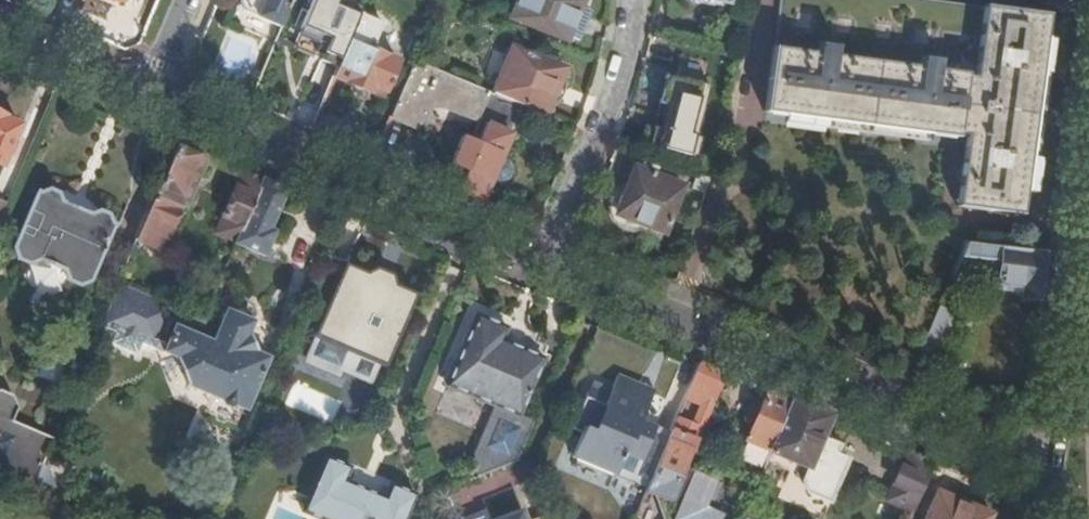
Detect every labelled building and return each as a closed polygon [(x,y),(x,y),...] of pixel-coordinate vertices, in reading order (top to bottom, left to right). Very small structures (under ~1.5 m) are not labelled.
[(240,1),(243,10),(282,26),(293,0),(240,0),(240,1)] [(512,16),(568,39),(583,2),(577,0),(518,0),(512,16)] [(927,0),(782,0),(767,114),(961,141),(961,138),(968,139),(959,206),(1022,214),(1048,16),(927,0)] [(375,20),(360,14),(335,77),(371,93),(375,87),(386,91),(398,61),(364,47),(375,20)] [(300,113),(310,50),(264,43),(253,105),(300,113)] [(523,105),(545,114),(565,68),(539,57),(515,46),(494,93),(523,105)] [(492,92),(415,59),(391,117),(417,128),(435,98),(480,117),(492,92)] [(457,190),(482,200),(491,179),(501,157),(523,105),(494,93),(492,92),(480,117),(474,132),(471,141),(465,138),(461,137),(450,164),(459,168),(456,175),(463,177),(457,190)] [(0,115),(0,165),(3,166),(20,125),(4,119),(5,117),(0,115)] [(468,130),(465,138),(471,141),(474,132),(468,130)] [(678,140),(645,131),(642,143),(695,158),(700,143),(692,141),(693,137),(679,134),(678,140)] [(205,153),(179,142),(139,239),(153,245),(158,247),(159,247),(166,232),(170,233),(173,226),(176,221),(179,211),(182,209),(184,203),(188,202),(191,199),(193,196),(193,192),(191,187),(197,173),(202,171),(205,168),(206,165),(205,161),(203,157),(205,153)] [(501,157),(491,179),(501,183),(510,180),(514,169),(509,159),(501,157)] [(640,170),(635,168),(617,215),(663,233),(683,186),(655,175),(657,167),(644,162),(640,170)] [(264,179),(245,170),(226,216),(226,219),(219,234),(238,242),(264,179)] [(264,179),(238,242),(237,244),(268,257),(277,233),(272,230),(289,189),(264,179)] [(120,284),(131,256),(107,245),(109,239),(115,226),(112,225),(109,216),(99,212),(91,215),(88,214),(87,217),(63,207),(63,204),(61,203),(58,194),(49,191),(41,195),(37,194),(13,251),(18,261),(28,266),(41,262),(64,272),(69,283),(79,287),(89,283),(115,293),(120,284)] [(132,239),(145,201),(132,196),(118,234),(132,239)] [(131,256),(134,250),(109,239),(107,245),(131,256)] [(965,241),(951,277),(983,281),(987,259),(1001,261),(998,283),(1022,287),(1022,297),(1051,301),(1058,253),(965,241)] [(158,247),(153,245),(150,251),(156,253),(159,247),(158,247)] [(363,274),(346,267),(317,336),(387,365),(416,295),(399,288),(396,294),(361,280),(363,274)] [(115,293),(102,327),(118,333),(113,345),(139,356),(144,344),(179,359),(184,371),(205,320),(120,284),(115,293)] [(938,306),(917,356),(907,380),(929,389),(940,361),(937,359),(936,354),(953,313),(938,306)] [(205,320),(184,371),(190,387),(225,401),(227,407),(233,409),(238,407),(250,411),(272,358),(260,353),(251,334),(256,322),(252,320),(248,311),(242,308),(234,312),(228,310),(221,326),(205,320)] [(449,387),(496,406),(521,416),(545,360),(503,341),(509,328),(479,316),(449,387)] [(721,372),(701,363),(686,399),(702,405),(706,407),(721,372)] [(728,375),(721,372),(706,407),(702,405),(694,425),(705,430),(728,375)] [(628,412),(644,418),(653,397),(615,381),(611,390),(633,400),(628,412)] [(644,498),(671,434),(642,422),(644,418),(628,412),(633,400),(611,390),(606,402),(602,411),(583,403),(569,436),(579,440),(569,463),(613,483),(607,496),(623,518),(635,518),(644,498)] [(32,487),(34,488),(54,439),(13,421),(19,407),(14,396),(1,391),(0,391),(0,473),(32,487)] [(771,450),(791,401),(768,392),(749,440),(771,450)] [(587,393),(583,403),(602,411),(606,402),(587,393)] [(821,437),(829,417),(791,401),(771,450),(770,453),(807,469),(801,482),(808,494),(829,503),(848,460),(836,456),(840,445),(821,437)] [(474,462),(480,478),(519,463),(536,423),(521,416),(496,406),(474,462)] [(678,418),(671,434),(644,498),(672,506),(664,516),(671,518),(724,518),(724,517),(707,508),(701,505),(712,479),(684,466),(691,451),(696,453),(705,430),(694,425),(678,418)] [(765,463),(770,453),(771,450),(749,440),(744,454),(765,463)] [(914,512),(935,462),(908,451),(889,501),(914,512)] [(330,458),(307,514),(321,518),(411,518),(420,497),(396,486),(390,499),(349,482),(355,469),(330,458)] [(712,479),(701,505),(707,508),(718,482),(712,479)] [(54,496),(34,488),(26,501),(55,514),(59,506),(52,502),(54,496)] [(938,493),(927,518),(990,518),(992,516),(938,493)] [(524,509),(497,518),(528,518),(524,509)]
